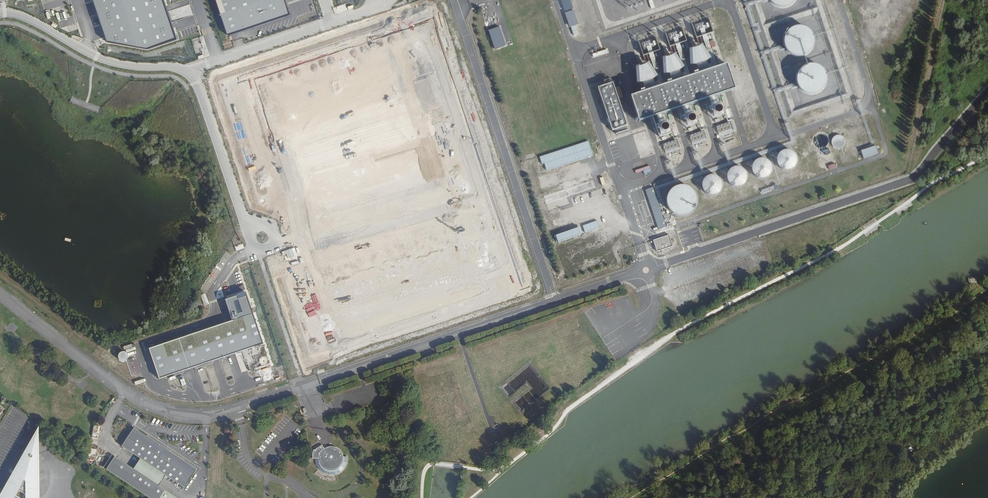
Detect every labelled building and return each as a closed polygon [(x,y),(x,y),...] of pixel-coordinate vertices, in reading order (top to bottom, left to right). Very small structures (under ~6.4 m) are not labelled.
[(105,36),(145,43),(178,35),(166,0),(94,0),(105,36)] [(227,35),(289,15),(284,0),(216,0),(227,35)] [(56,13),(58,21),(70,17),(66,4),(57,7),(56,4),(45,8),(48,16),(56,13)] [(578,25),(573,10),(564,13),(569,28),(578,25)] [(793,24),(789,27),(785,31),(783,36),(783,41),(784,46),(787,50),(792,54),(797,56),(803,55),(808,53),(812,49),(815,44),(816,38),(814,33),(812,29),(808,25),(803,23),(798,23),(793,24)] [(500,27),(489,31),(495,50),(506,46),(500,27)] [(671,54),(665,38),(660,40),(666,56),(671,54)] [(690,46),(691,62),(708,61),(707,45),(690,46)] [(607,49),(591,54),(592,58),(608,52),(607,49)] [(679,54),(663,55),(664,70),(687,69),(687,59),(679,60),(679,54)] [(809,61),(804,64),(800,67),(798,72),(797,77),(799,82),(801,86),(805,89),(809,91),(814,91),(819,90),(823,88),(826,84),(827,79),(828,75),(827,70),(824,66),(819,63),(814,61),(809,61)] [(654,63),(636,64),(637,80),(655,79),(654,63)] [(730,65),(632,90),(640,119),(655,115),(657,124),(667,121),(664,111),(682,106),(684,114),(695,111),(693,102),(708,98),(713,119),(726,115),(721,96),(723,96),(722,91),(736,87),(730,65)] [(597,88),(610,130),(626,125),(612,83),(597,88)] [(716,126),(720,135),(735,130),(732,120),(716,126)] [(702,131),(690,135),(692,143),(705,139),(702,131)] [(827,133),(814,134),(815,144),(819,143),(819,146),(828,145),(827,133)] [(833,148),(844,148),(844,135),(833,135),(833,148)] [(677,140),(663,143),(665,152),(679,149),(677,140)] [(583,142),(585,151),(582,152),(584,157),(592,155),(589,141),(583,142)] [(875,146),(861,151),(864,159),(878,155),(875,146)] [(776,158),(777,161),(779,164),(781,166),(784,168),(787,168),(791,167),(794,166),(796,163),(797,159),(797,156),(796,152),(793,150),(790,148),(787,147),(783,148),(780,150),(778,152),(777,155),(776,158)] [(575,161),(580,159),(576,150),(571,152),(575,161)] [(752,165),(752,168),(754,171),(756,174),(759,176),(763,176),(766,176),(769,174),(771,172),(772,169),(773,166),(772,163),(771,160),(768,157),(765,156),(762,156),(759,156),(755,158),(753,161),(752,165)] [(727,175),(727,179),(729,181),(731,184),(734,185),(738,185),(741,185),(744,183),(746,180),(747,176),(747,173),(746,170),(744,167),(740,165),(737,165),(734,165),(731,167),(729,169),(727,172),(727,175)] [(702,182),(702,186),(704,189),(706,192),(709,193),(713,194),(716,193),(719,192),(721,189),(723,186),(723,183),(722,180),(721,177),(718,175),(715,174),(712,173),(709,174),(706,176),(703,179),(702,182)] [(545,174),(533,178),(536,191),(557,185),(555,178),(547,180),(545,174)] [(601,179),(544,194),(548,210),(570,204),(568,197),(603,188),(602,184),(601,179)] [(672,186),(668,190),(666,195),(665,200),(666,206),(670,210),(674,213),(678,215),(683,215),(688,214),(692,211),(695,207),(697,202),(697,197),(696,192),(693,188),(688,185),(683,184),(677,184),(672,186)] [(653,188),(645,190),(658,230),(666,227),(653,188)] [(668,235),(653,240),(656,251),(672,246),(668,235)] [(232,320),(149,348),(159,378),(263,343),(246,292),(225,299),(232,320)] [(127,352),(125,352),(124,351),(122,351),(121,352),(119,353),(118,354),(118,356),(118,358),(119,359),(120,360),(122,361),(124,361),(125,361),(127,360),(128,359),(128,357),(128,355),(128,354),(127,352)] [(2,489),(0,494),(0,497),(23,497),(25,494),(25,497),(39,497),(39,426),(2,489)] [(106,469),(150,497),(178,497),(159,485),(165,475),(184,487),(196,469),(134,428),(122,447),(140,459),(134,469),(114,457),(106,469)] [(321,451),(318,456),(322,457),(322,461),(323,464),(325,467),(329,468),(333,469),(336,467),(340,464),(341,459),(340,455),(343,453),(338,449),(334,446),(329,446),(323,448),(321,451)] [(195,472),(189,481),(192,482),(198,474),(195,472)]
